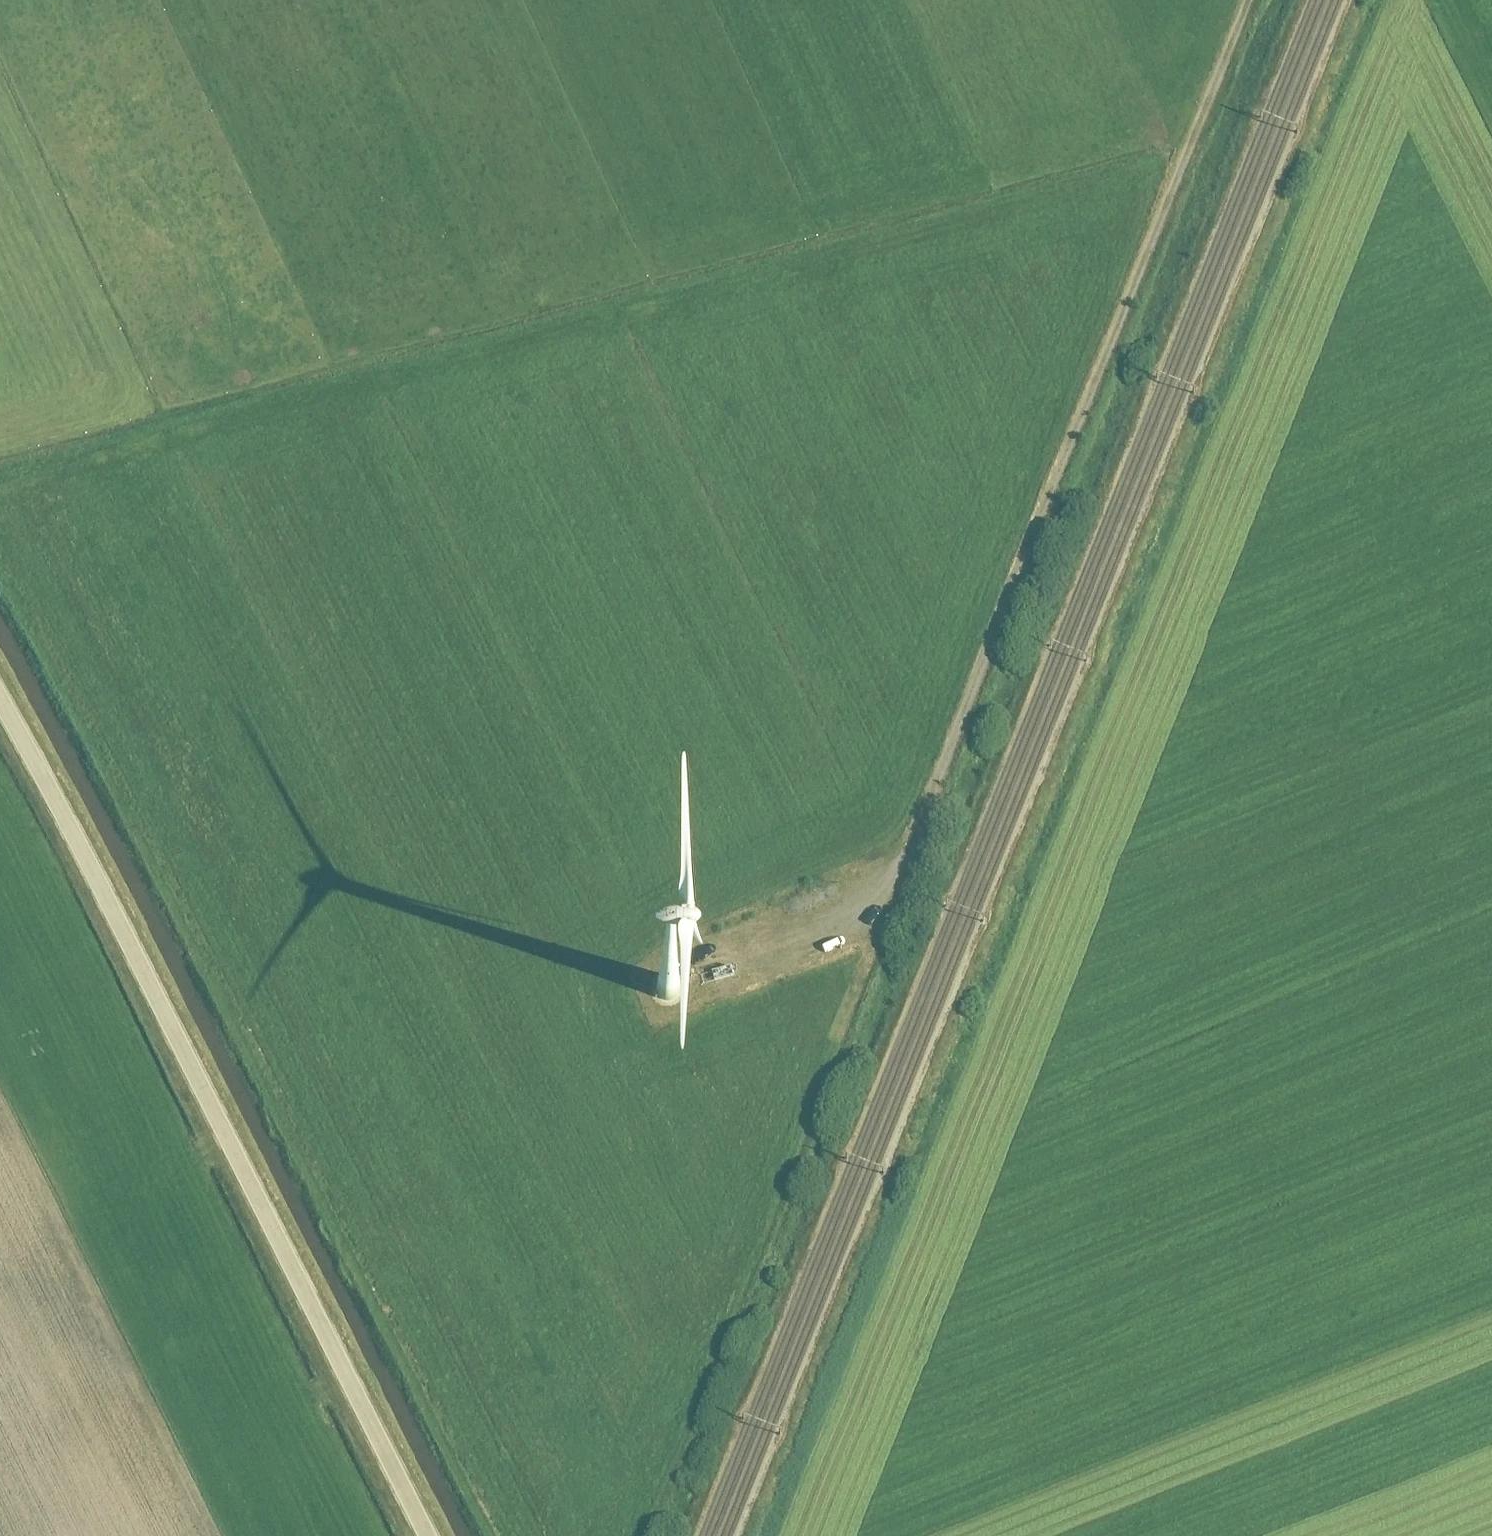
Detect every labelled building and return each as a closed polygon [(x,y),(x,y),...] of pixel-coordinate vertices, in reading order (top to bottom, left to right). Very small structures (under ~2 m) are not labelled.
[(666,1002),(671,1001),(675,1000),(678,997),(680,993),(681,988),(680,984),(677,980),(674,977),(670,976),(665,976),(661,978),(658,981),(656,985),(655,989),(656,994),(658,998),(662,1000),(666,1002)]
